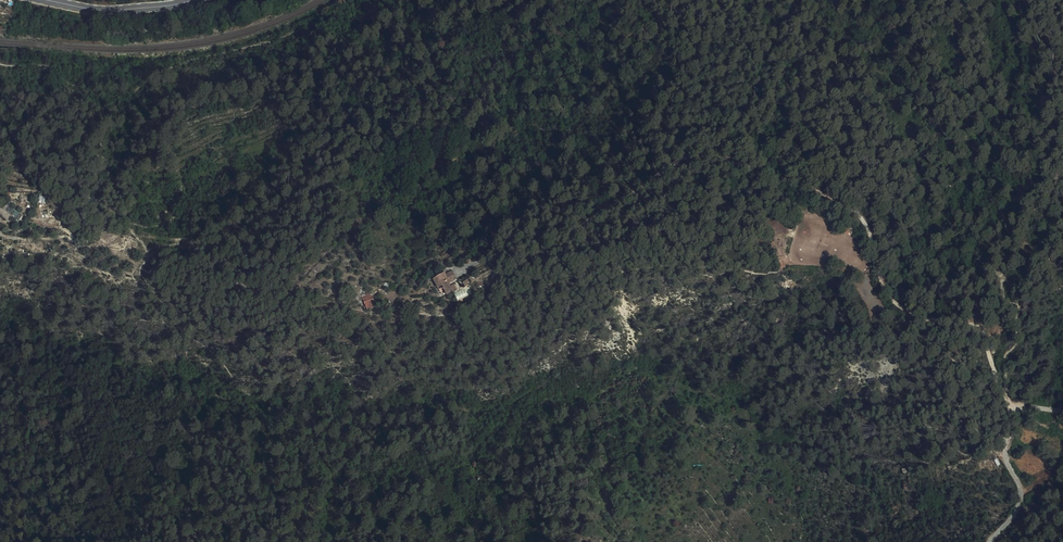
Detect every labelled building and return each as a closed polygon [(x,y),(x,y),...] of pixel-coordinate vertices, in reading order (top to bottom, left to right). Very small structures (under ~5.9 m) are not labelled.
[(0,212),(0,224),(5,228),(9,224),(14,227),(18,222),(4,212),(2,213),(0,212)] [(444,276),(448,283),(455,279),(451,272),(444,276)] [(442,285),(448,295),(452,292),(448,283),(444,276),(443,274),(432,280),(437,288),(442,285)] [(463,289),(454,293),(457,300),(466,295),(463,289)] [(366,309),(375,305),(369,294),(361,298),(366,309)]
